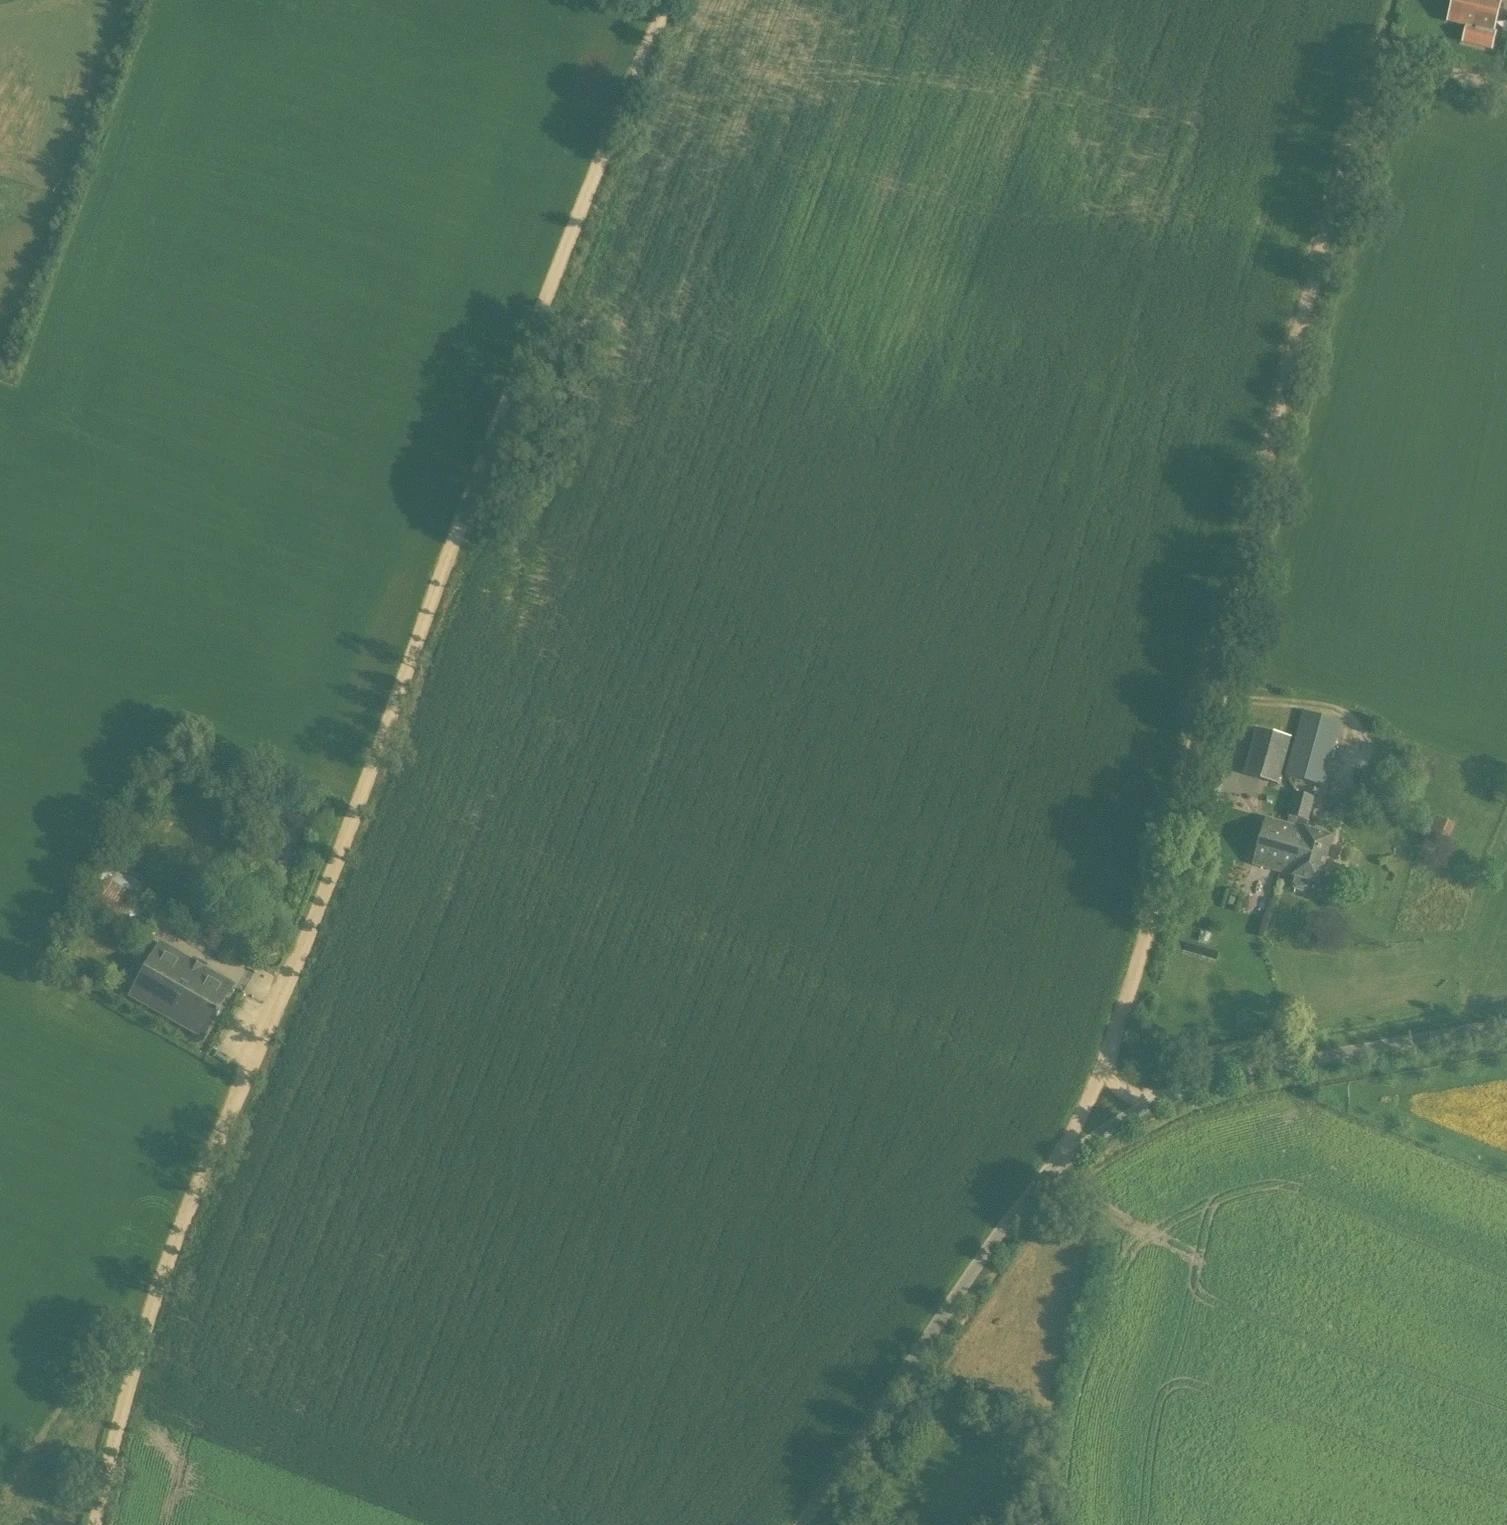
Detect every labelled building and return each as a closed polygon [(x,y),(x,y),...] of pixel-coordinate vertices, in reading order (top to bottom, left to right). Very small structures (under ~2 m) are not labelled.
[(1500,0),(1499,0),(1453,0),(1448,22),(1466,26),(1462,43),(1491,50),(1495,35),(1492,34),(1500,0)] [(1323,786),(1340,722),(1302,712),(1285,775),(1323,786)] [(1278,785),(1290,739),(1256,728),(1242,775),(1278,785)] [(1265,819),(1253,863),(1292,874),(1291,876),(1293,876),(1291,884),(1294,889),(1302,891),(1307,888),(1309,881),(1318,883),(1331,837),(1305,829),(1314,798),(1296,793),(1286,825),(1265,819)] [(1422,838),(1437,845),(1447,822),(1432,815),(1422,838)] [(111,867),(91,903),(126,922),(146,885),(111,867)] [(202,1035),(230,985),(162,947),(134,996),(202,1035)]
